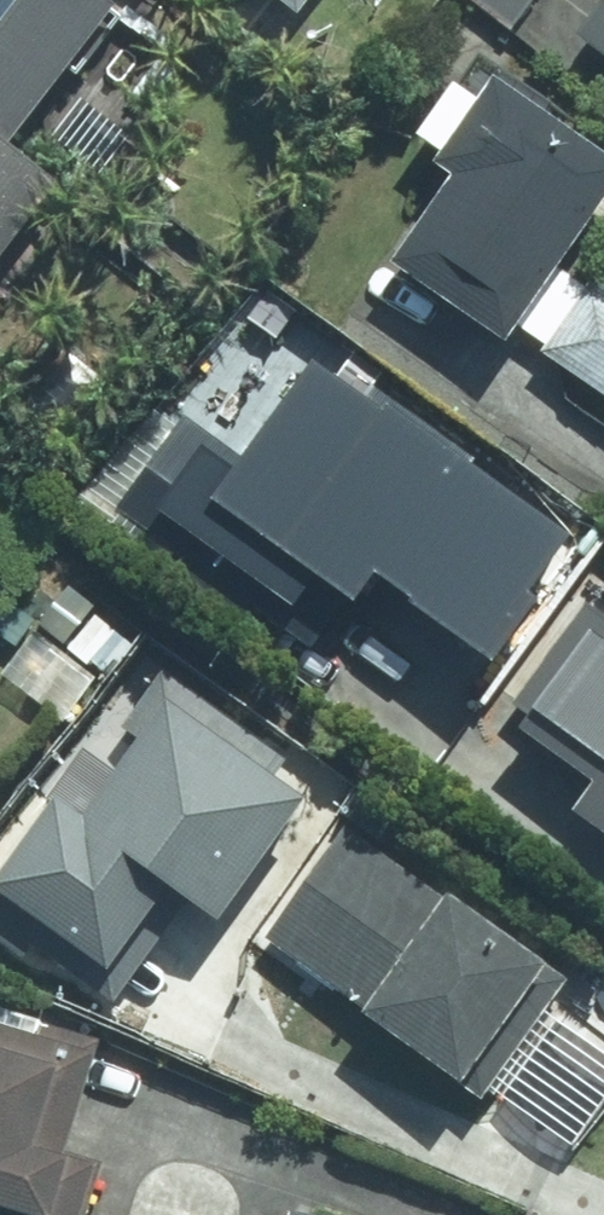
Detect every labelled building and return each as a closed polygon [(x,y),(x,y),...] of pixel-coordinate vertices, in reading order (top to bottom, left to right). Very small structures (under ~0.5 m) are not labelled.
[(73,178),(19,135),(128,0),(0,0),(0,269),(73,178)] [(594,25),(603,33),(603,13),(594,25)] [(510,73),(451,161),(471,174),(414,259),(523,332),(603,210),(603,136),(510,73)] [(553,349),(603,382),(603,283),(599,280),(553,349)] [(183,420),(125,500),(320,641),(360,585),(482,673),(569,552),(313,367),(243,463),(183,420)] [(515,738),(588,790),(565,821),(603,849),(603,615),(515,738)] [(0,875),(0,938),(119,1017),(191,909),(217,926),(305,795),(151,693),(104,765),(83,751),(0,875)] [(355,816),(274,932),(496,1085),(577,968),(355,816)] [(0,1016),(0,1204),(42,1214),(90,1214),(107,1154),(80,1146),(108,1045),(0,1016)] [(298,1206),(296,1214),(340,1214),(298,1206)]
